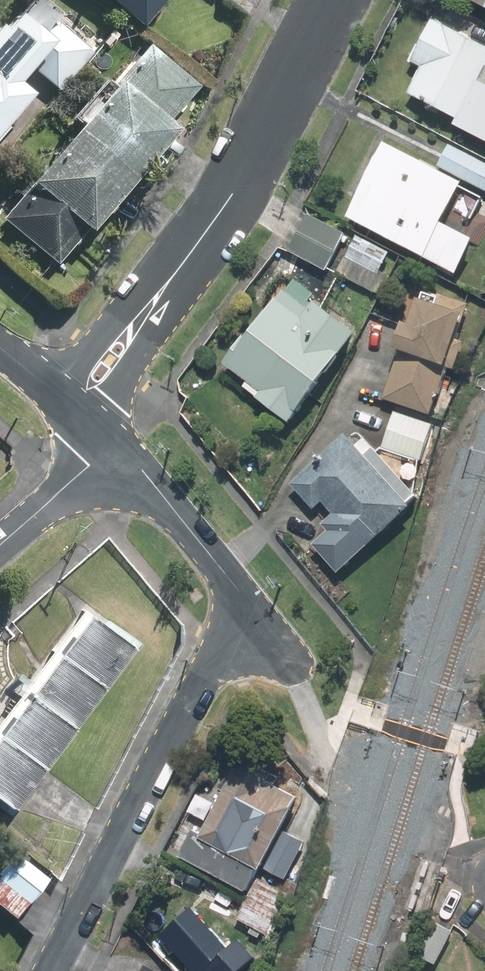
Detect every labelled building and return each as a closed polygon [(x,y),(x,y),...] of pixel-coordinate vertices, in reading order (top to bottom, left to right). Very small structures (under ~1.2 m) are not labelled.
[(28,98),(14,87),(29,69),(58,93),(89,56),(53,26),(60,18),(37,0),(30,0),(0,35),(0,132),(28,98)] [(139,31),(164,0),(100,0),(139,31)] [(484,15),(484,0),(457,0),(484,15)] [(428,25),(407,67),(417,72),(404,98),(477,135),(484,120),(484,53),(428,25)] [(0,218),(0,222),(54,267),(82,234),(85,237),(169,135),(163,129),(195,90),(143,47),(0,218)] [(446,147),(434,170),(484,196),(484,166),(446,147)] [(380,150),(342,224),(453,279),(470,244),(460,239),(480,201),(380,150)] [(306,216),(286,255),(323,275),(343,237),(306,216)] [(351,269),(344,282),(378,300),(389,280),(379,275),(389,256),(354,239),(341,264),(351,269)] [(236,393),(283,429),(353,339),(283,285),(219,367),(242,385),(236,393)] [(380,403),(428,419),(444,372),(441,371),(458,318),(411,303),(403,327),(396,325),(386,355),(395,358),(380,403)] [(392,414),(378,452),(418,467),(432,429),(392,414)] [(342,437),(287,487),(312,513),(319,506),(362,552),(418,501),(362,441),(353,449),(342,437)] [(0,715),(0,810),(8,816),(133,646),(79,607),(0,715)] [(193,829),(175,862),(243,900),(231,921),(265,940),(288,898),(253,878),(300,793),(254,767),(248,777),(234,769),(199,832),(193,829)] [(0,871),(0,909),(12,919),(45,879),(13,854),(0,871)] [(156,946),(180,970),(211,970),(234,950),(196,909),(156,946)] [(429,922),(413,958),(436,968),(452,933),(429,922)]
